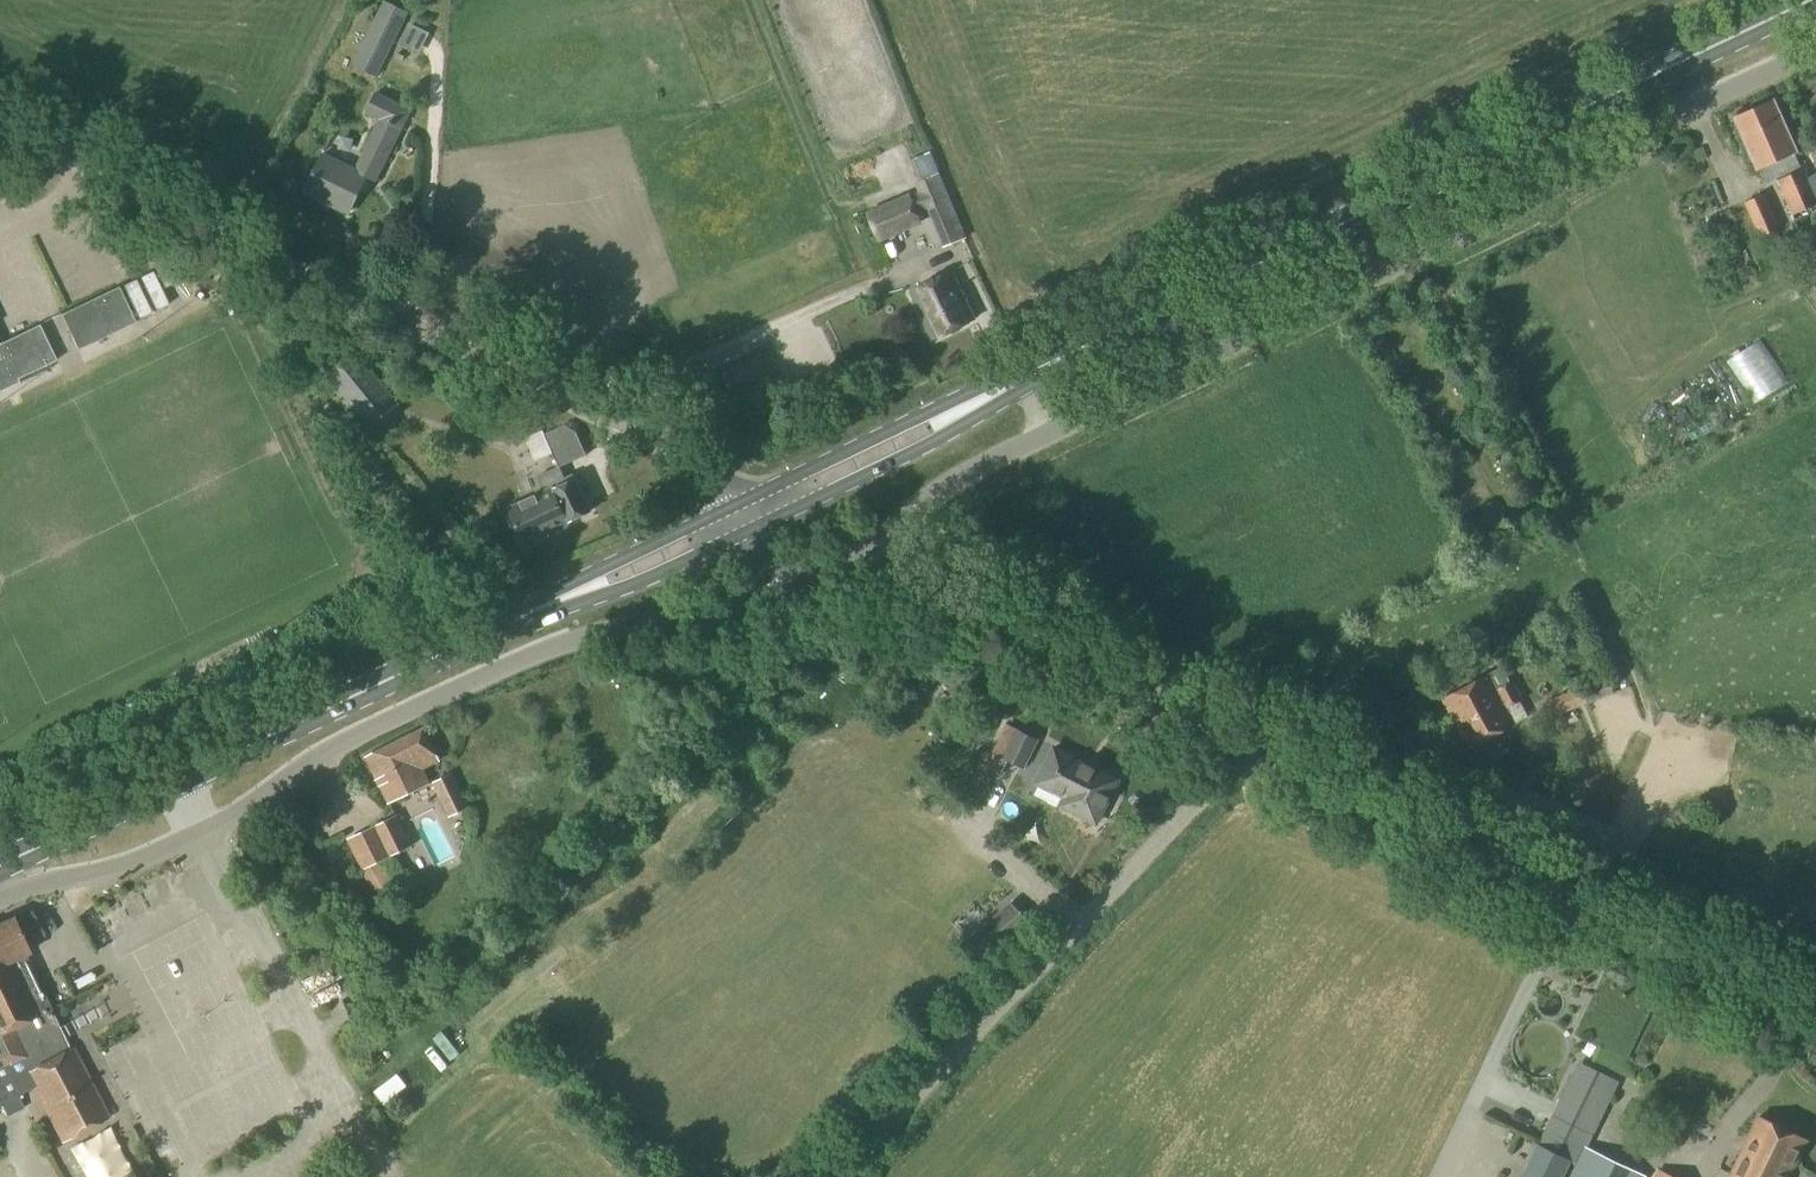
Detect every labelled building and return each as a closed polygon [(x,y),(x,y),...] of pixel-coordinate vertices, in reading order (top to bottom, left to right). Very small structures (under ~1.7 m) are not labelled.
[(409,12),(384,0),(383,0),(352,65),(377,78),(409,12)] [(376,181),(411,110),(376,93),(366,113),(380,120),(355,169),(324,154),(305,192),(348,213),(366,176),(376,181)] [(1756,170),(1797,152),(1774,100),(1733,118),(1756,170)] [(1777,181),(1791,216),(1815,204),(1815,173),(1808,176),(1805,168),(1777,181)] [(910,192),(866,211),(879,243),(923,225),(919,214),(927,210),(943,248),(967,238),(939,172),(937,174),(918,181),(914,182),(918,192),(911,195),(910,192)] [(1760,237),(1779,228),(1764,193),(1744,203),(1760,237)] [(961,291),(952,271),(911,292),(922,315),(933,339),(975,319),(961,290),(961,291)] [(77,350),(135,323),(119,287),(61,314),(77,350)] [(144,335),(177,327),(168,292),(136,300),(144,335)] [(0,344),(0,388),(57,361),(40,325),(0,344)] [(1757,399),(1789,379),(1764,337),(1731,357),(1757,399)] [(369,429),(390,412),(400,404),(356,350),(326,375),(369,429)] [(535,459),(556,450),(547,432),(527,442),(535,459)] [(558,442),(565,462),(592,453),(585,433),(558,442)] [(557,476),(553,469),(538,476),(545,492),(504,511),(512,528),(517,526),(525,542),(544,533),(547,538),(571,527),(569,521),(591,511),(575,479),(573,474),(564,478),(562,474),(557,476)] [(1496,503),(1484,510),(1495,530),(1507,523),(1496,503)] [(1497,690),(1488,674),(1442,700),(1470,749),(1516,724),(1507,708),(1522,699),(1512,681),(1497,690)] [(1563,722),(1591,699),(1580,686),(1553,709),(1563,722)] [(1018,730),(1005,725),(983,770),(1000,778),(1008,761),(1023,768),(1037,740),(1018,730)] [(389,803),(430,784),(423,769),(439,761),(423,729),(366,757),(389,803)] [(1096,823),(1115,784),(1086,769),(1088,765),(1054,748),(1036,783),(1065,797),(1061,806),(1096,823)] [(450,818),(470,807),(452,772),(433,782),(450,818)] [(389,858),(412,846),(396,814),(374,826),(389,858)] [(586,816),(579,822),(589,833),(596,827),(586,816)] [(575,845),(565,834),(558,840),(568,851),(575,845)] [(961,935),(982,954),(1018,916),(997,896),(961,935)] [(12,918),(0,924),(0,1105),(1,1104),(7,1117),(24,1108),(18,1096),(35,1088),(62,1141),(109,1117),(73,1049),(70,1051),(24,955),(28,953),(12,918)] [(1604,970),(1573,1035),(1599,1047),(1593,1060),(1638,1081),(1646,1065),(1635,1060),(1670,988),(1606,957),(1601,969),(1604,970)] [(397,991),(388,998),(393,1005),(402,998),(397,991)] [(1602,1156),(1586,1148),(1614,1096),(1572,1074),(1522,1176),(1562,1176),(1570,1160),(1579,1164),(1572,1176),(1645,1176),(1602,1156)] [(397,1075),(374,1092),(384,1106),(395,1098),(394,1095),(405,1086),(397,1075)] [(1807,1140),(1759,1117),(1730,1176),(1790,1176),(1807,1140)]
